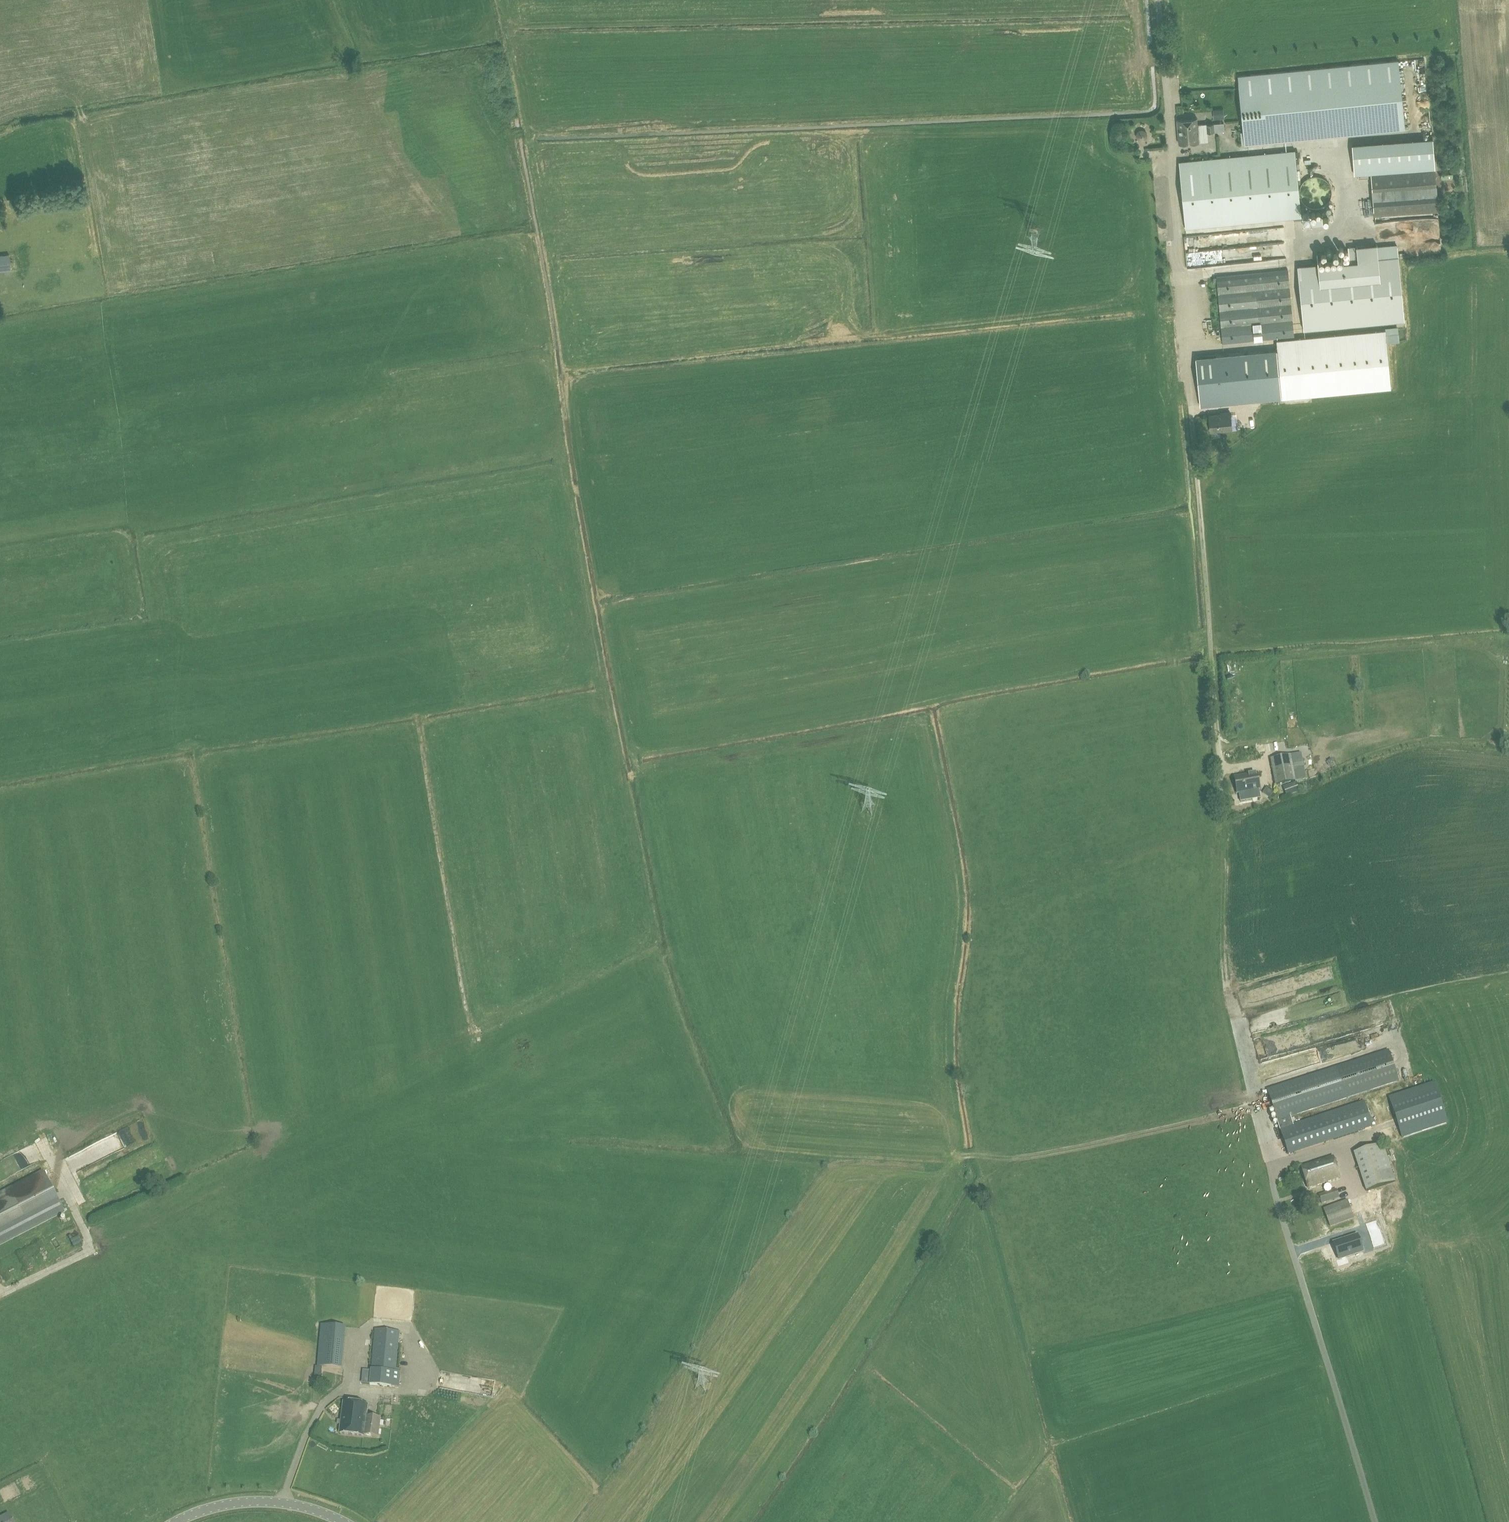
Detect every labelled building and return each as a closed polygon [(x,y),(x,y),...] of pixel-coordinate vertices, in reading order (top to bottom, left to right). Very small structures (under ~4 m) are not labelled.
[(1396,61),(1238,76),(1244,144),(1403,129),(1396,61)] [(1224,108),(1213,109),(1214,118),(1224,117),(1224,108)] [(1199,142),(1196,118),(1176,120),(1179,143),(1199,142)] [(1206,124),(1207,133),(1216,132),(1215,123),(1206,124)] [(1354,174),(1370,173),(1435,168),(1432,138),(1352,144),(1354,174)] [(1295,149),(1179,159),(1184,226),(1301,216),(1295,149)] [(1435,168),(1370,173),(1372,192),(1436,187),(1435,168)] [(1437,192),(1372,197),(1374,216),(1438,211),(1437,192)] [(1404,320),(1397,245),(1377,247),(1377,244),(1348,246),(1349,260),(1298,265),(1304,330),(1404,320)] [(11,270),(9,254),(0,254),(0,271),(11,270)] [(1277,338),(1294,336),(1293,319),(1288,269),(1216,275),(1221,325),(1222,343),(1277,338)] [(1386,329),(1277,340),(1282,397),(1392,387),(1386,329)] [(1200,405),(1279,398),(1275,351),(1196,358),(1200,405)] [(1221,414),(1209,415),(1210,431),(1231,429),(1230,412),(1221,412),(1221,414)] [(1290,755),(1271,759),(1276,784),(1295,781),(1290,755)] [(1234,777),(1237,793),(1260,789),(1257,773),(1234,777)] [(1297,782),(1283,787),(1287,796),(1300,791),(1297,782)] [(1288,1155),(1351,1134),(1373,1126),(1365,1100),(1342,1108),(1323,1114),(1324,1119),(1297,1128),(1295,1129),(1291,1116),(1293,1115),(1350,1097),(1361,1093),(1399,1081),(1389,1050),(1346,1064),(1340,1066),(1267,1090),(1288,1155)] [(1433,1083),(1389,1097),(1402,1137),(1446,1123),(1433,1083)] [(1353,1153),(1366,1191),(1394,1181),(1382,1143),(1353,1153)] [(1340,1177),(1333,1156),(1301,1167),(1308,1188),(1340,1177)] [(64,1212),(43,1171),(10,1188),(0,1193),(0,1246),(64,1212)] [(1339,1198),(1336,1189),(1319,1195),(1322,1203),(1339,1198)] [(1347,1200),(1323,1208),(1330,1227),(1354,1218),(1347,1200)] [(1371,1242),(1383,1238),(1379,1225),(1367,1229),(1371,1242)] [(1362,1252),(1357,1235),(1333,1243),(1339,1260),(1362,1252)] [(371,1369),(371,1371),(369,1384),(399,1387),(401,1369),(396,1368),(400,1331),(375,1328),(371,1369)] [(338,1424),(341,1425),(340,1433),(364,1436),(364,1435),(366,1416),(367,1404),(343,1401),(341,1420),(339,1420),(338,1424)] [(380,1417),(366,1416),(364,1435),(378,1436),(380,1417)] [(8,1512),(0,1517),(0,1521),(13,1521),(8,1512)]
